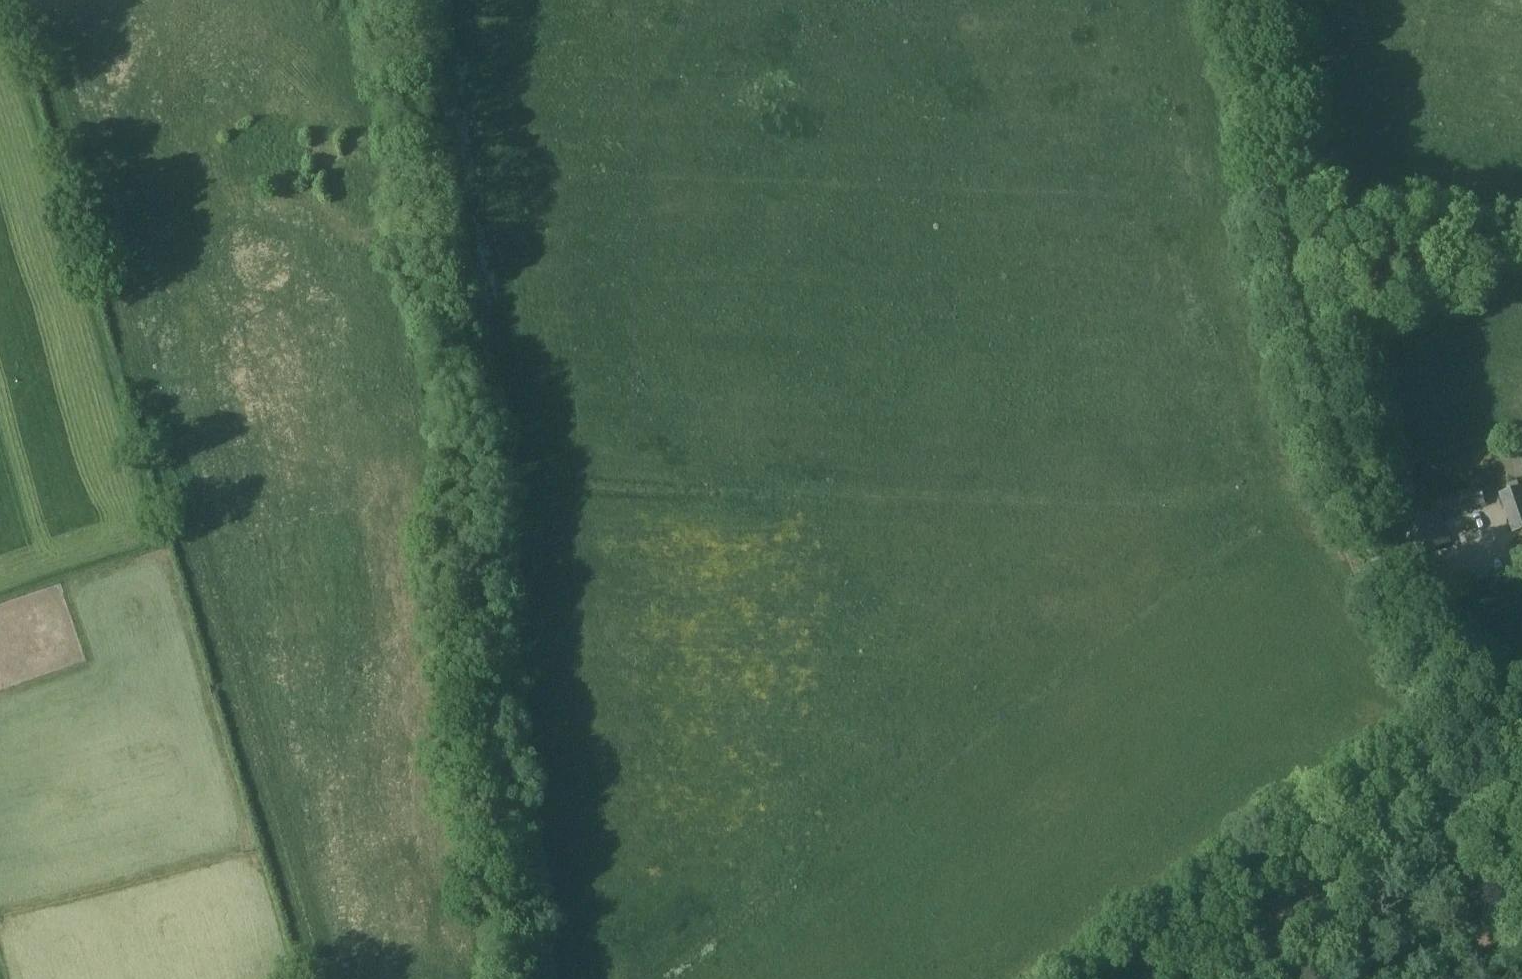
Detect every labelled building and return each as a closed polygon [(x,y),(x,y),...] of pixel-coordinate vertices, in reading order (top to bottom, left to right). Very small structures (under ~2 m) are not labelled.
[(1521,453),(1505,457),(1510,481),(1521,478),(1521,457),(1521,453)] [(1498,495),(1512,532),(1521,529),(1521,495),(1519,487),(1518,487),(1509,491),(1498,495)] [(1480,488),(1457,494),(1462,511),(1485,504),(1484,501),(1480,488)] [(1420,516),(1402,522),(1415,556),(1432,550),(1449,544),(1437,510),(1420,516)] [(16,616),(5,618),(13,650),(23,648),(16,616)]
